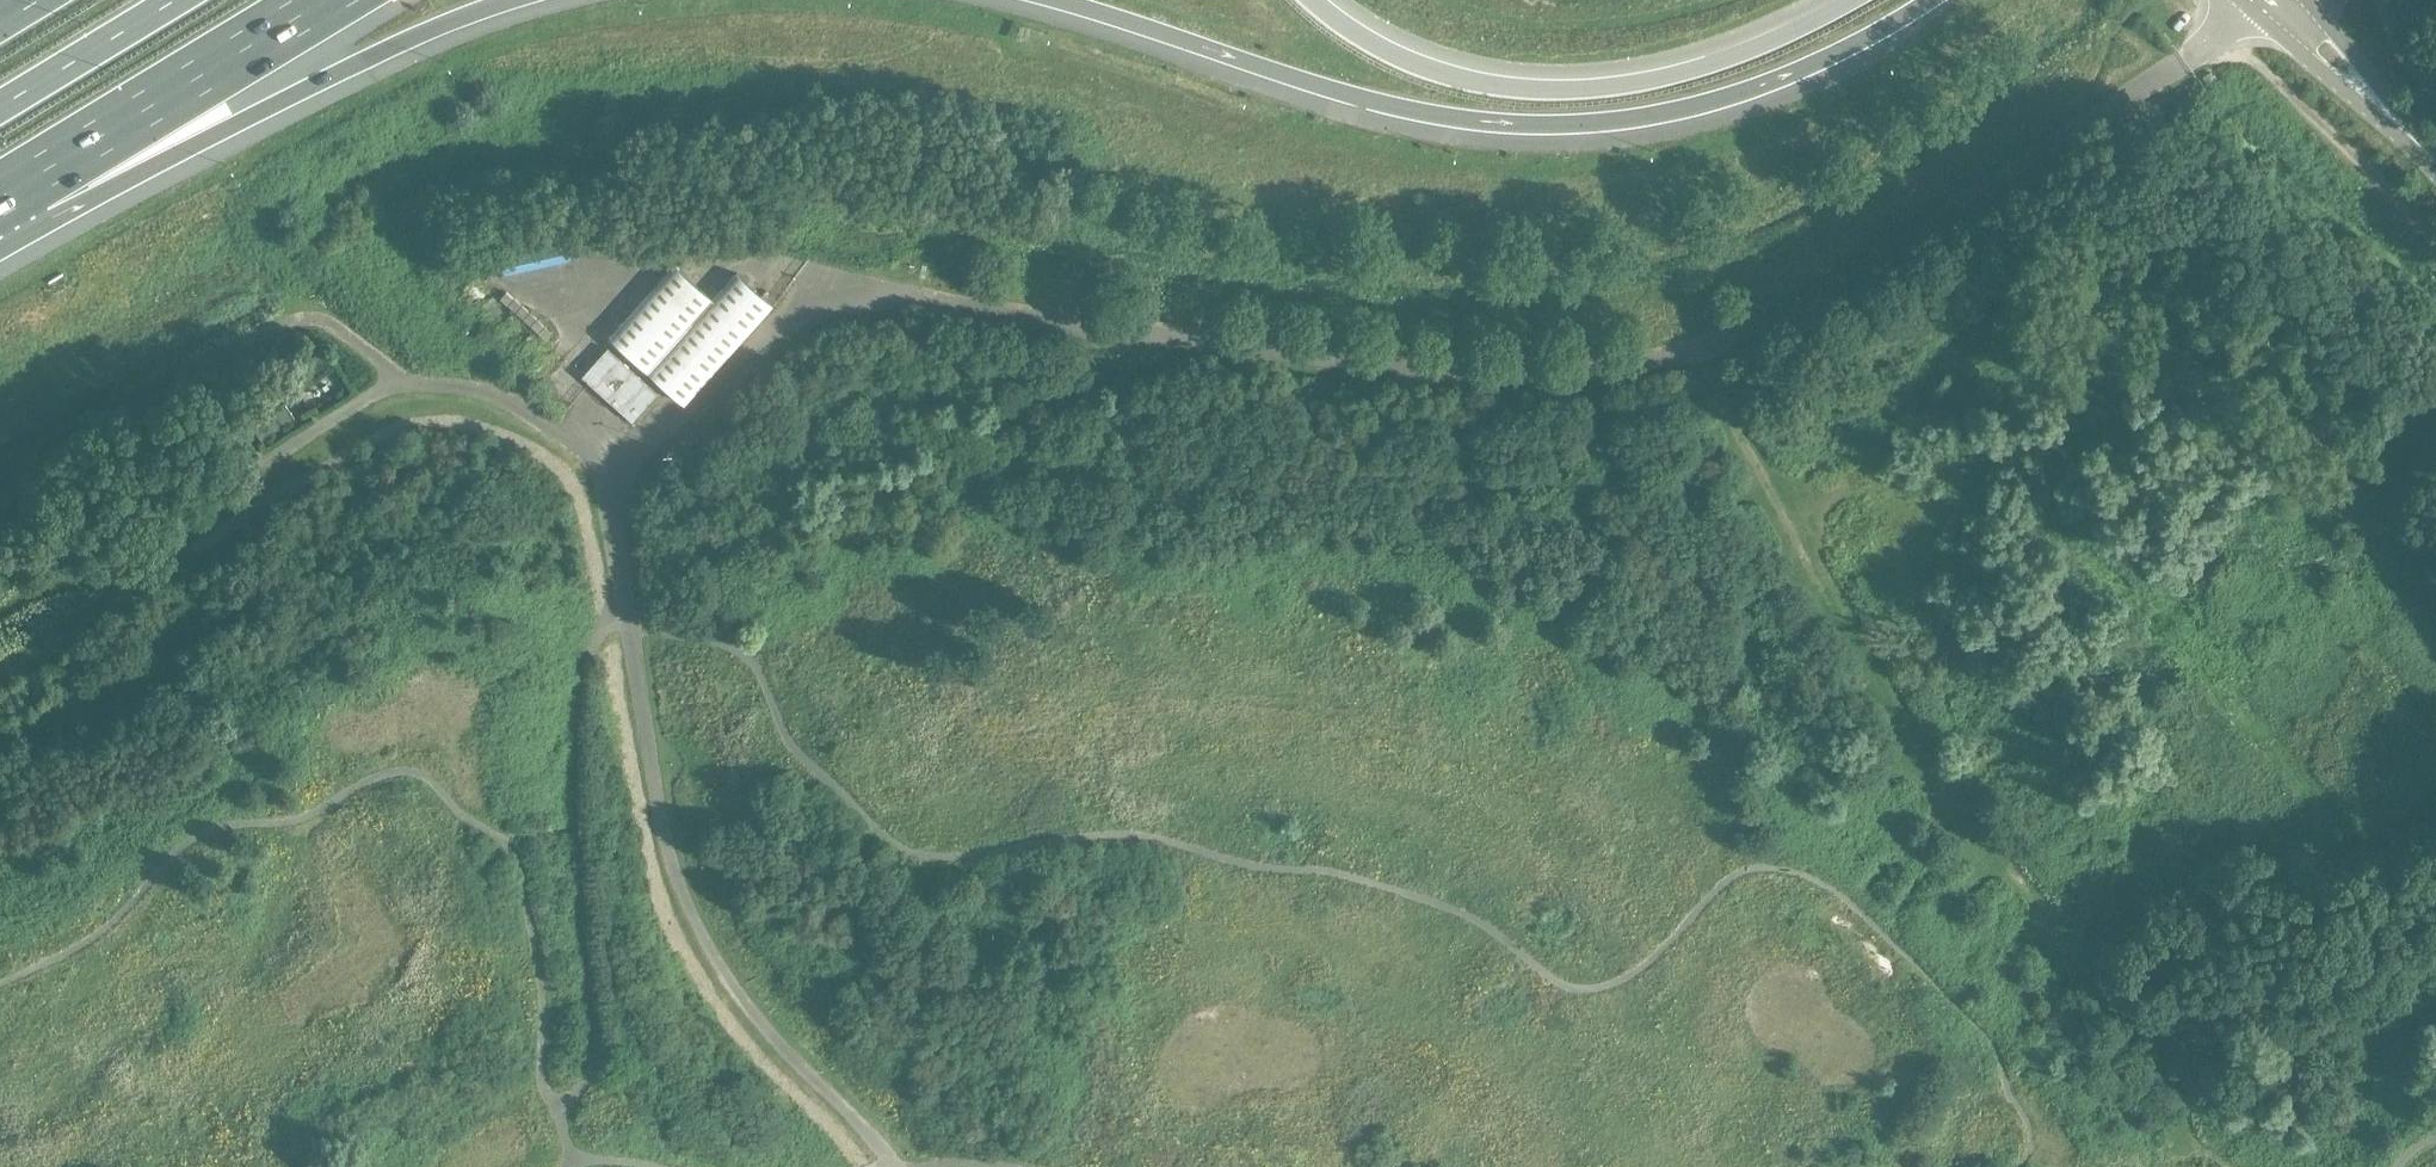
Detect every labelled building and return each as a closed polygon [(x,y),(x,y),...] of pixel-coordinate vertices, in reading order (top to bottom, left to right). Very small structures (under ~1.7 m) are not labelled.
[(2211,71),(2203,76),(2208,84),(2216,79),(2211,71)] [(651,373),(717,302),(676,266),(612,337),(651,373)] [(717,302),(651,373),(689,408),(778,307),(741,276),(717,302)] [(485,298),(461,304),(465,321),(489,316),(485,298)] [(525,347),(512,337),(503,349),(516,359),(525,347)] [(610,350),(585,379),(637,425),(662,396),(610,350)] [(256,430),(266,444),(299,421),(290,407),(256,430)]
